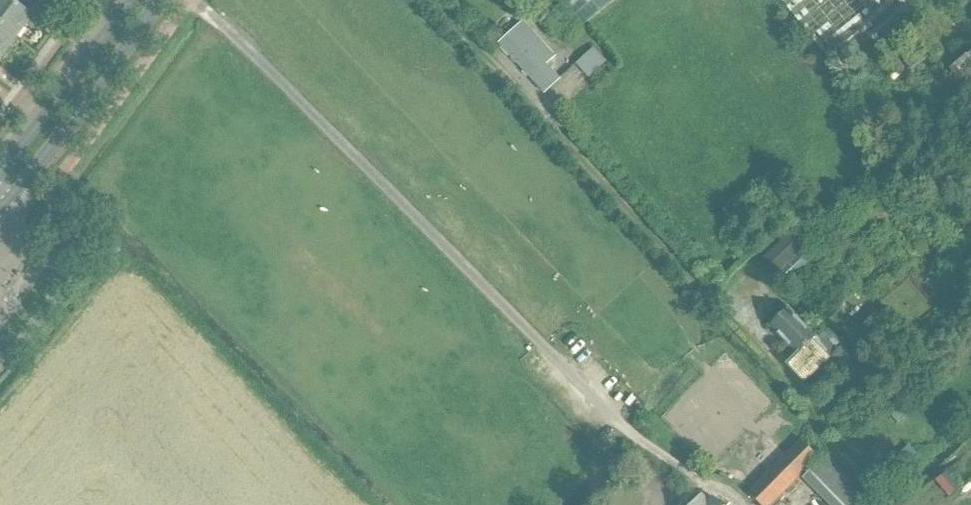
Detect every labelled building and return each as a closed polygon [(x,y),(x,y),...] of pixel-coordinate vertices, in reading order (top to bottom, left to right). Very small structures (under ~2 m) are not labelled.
[(12,38),(27,18),(3,0),(0,0),(0,30),(12,38)] [(578,30),(582,27),(616,0),(554,0),(578,30)] [(839,73),(914,14),(903,0),(781,0),(839,73)] [(0,30),(0,55),(12,38),(0,30)] [(514,31),(499,45),(545,94),(560,80),(546,66),(555,57),(530,30),(521,39),(514,31)] [(950,69),(970,95),(970,53),(950,69)] [(790,234),(760,262),(773,277),(782,287),(812,261),(804,252),(805,250),(790,234)] [(774,320),(767,326),(794,356),(784,365),(804,386),(812,378),(826,393),(837,383),(831,377),(839,370),(837,368),(857,349),(851,354),(843,344),(830,331),(820,341),(788,307),(781,313),(780,313),(774,319),(774,320)] [(747,493),(758,504),(773,504),(819,460),(800,440),(747,493)] [(909,446),(884,470),(893,480),(918,456),(909,446)] [(826,455),(802,479),(827,504),(862,504),(869,499),(826,455)] [(712,498),(709,501),(700,494),(690,504),(720,504),(712,498)]
